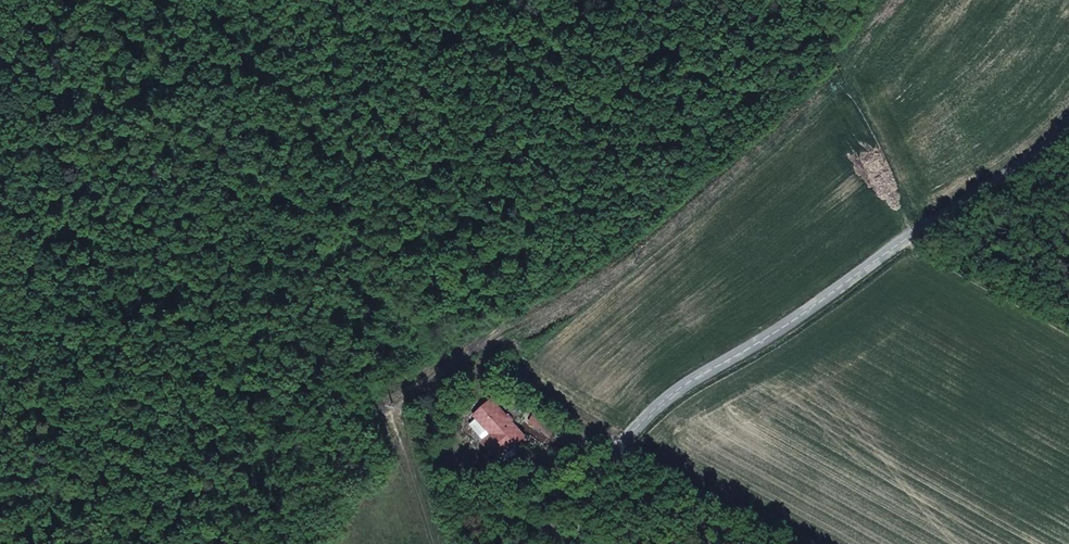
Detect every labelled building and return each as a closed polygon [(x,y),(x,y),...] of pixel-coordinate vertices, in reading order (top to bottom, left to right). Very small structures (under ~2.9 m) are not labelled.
[(510,388),(528,399),(534,391),(515,379),(510,388)] [(525,434),(507,415),(505,416),(491,402),(476,415),(478,417),(497,438),(488,446),(497,455),(500,453),(513,441),(515,443),(525,434)] [(541,415),(536,424),(551,433),(556,424),(541,415)] [(497,438),(478,417),(471,423),(485,439),(484,441),(488,446),(497,438)] [(518,446),(515,443),(513,441),(500,453),(505,458),(509,455),(513,455),(519,450),(518,446)]
